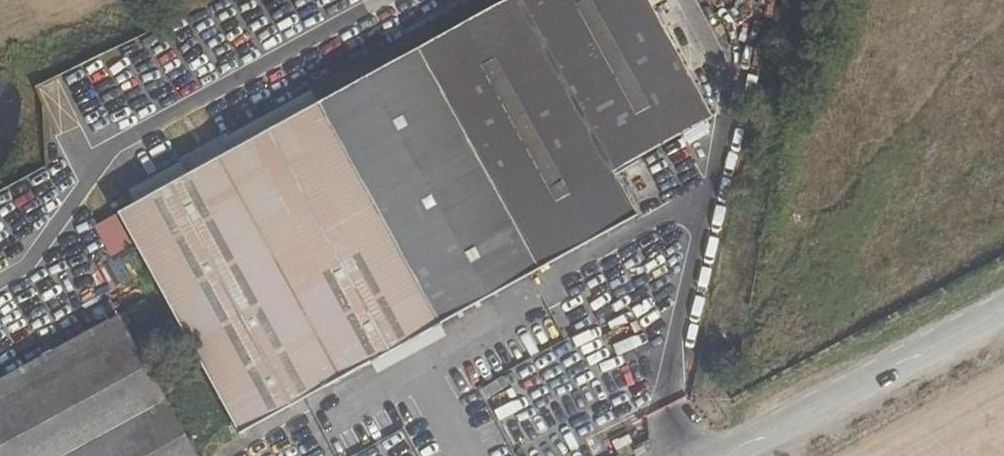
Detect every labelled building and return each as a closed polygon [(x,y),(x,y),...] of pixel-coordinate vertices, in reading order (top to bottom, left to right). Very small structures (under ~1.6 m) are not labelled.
[(270,408),(665,187),(651,161),(642,146),(739,92),(687,0),(492,0),(150,192),(270,408)] [(747,107),(739,92),(642,146),(651,161),(747,107)] [(96,222),(109,254),(130,246),(117,213),(96,222)] [(0,372),(0,393),(142,316),(132,299),(0,372)] [(235,442),(161,306),(142,316),(217,452),(235,442)] [(142,316),(0,393),(0,455),(209,455),(217,452),(142,316)] [(281,444),(269,450),(272,455),(287,455),(281,444)]
